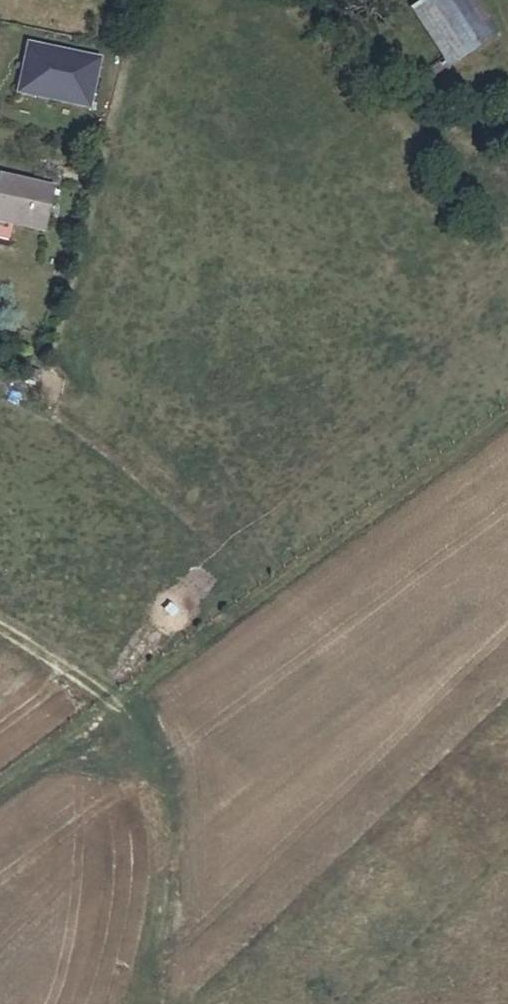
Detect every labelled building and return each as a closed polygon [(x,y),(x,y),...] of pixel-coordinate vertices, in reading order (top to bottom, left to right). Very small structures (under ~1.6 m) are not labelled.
[(481,50),(448,0),(432,0),(411,14),(434,49),(448,71),(481,50)] [(499,38),(475,0),(448,0),(481,50),(499,38)] [(17,106),(87,122),(97,75),(28,59),(17,106)] [(7,250),(12,233),(43,241),(54,201),(0,186),(0,248),(7,250)]
